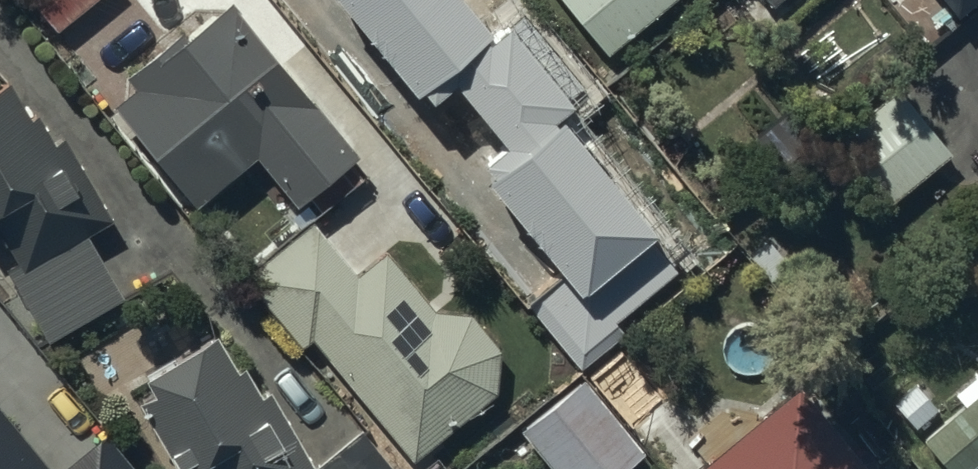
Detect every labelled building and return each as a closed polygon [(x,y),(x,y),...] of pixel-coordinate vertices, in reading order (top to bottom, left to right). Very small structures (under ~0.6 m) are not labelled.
[(93,0),(30,0),(56,31),(93,0)] [(344,44),(397,0),(307,0),(344,44)] [(440,32),(479,0),(413,0),(440,32)] [(605,52),(668,0),(561,0),(605,52)] [(819,0),(730,0),(766,44),(819,0)] [(955,17),(976,0),(941,0),(955,17)] [(294,205),(355,154),(227,1),(184,37),(178,30),(125,75),(133,85),(110,104),(194,205),(253,156),(294,205)] [(0,81),(0,238),(13,260),(2,267),(46,343),(124,297),(87,233),(111,220),(63,137),(51,143),(34,114),(28,118),(4,78),(0,81)] [(885,206),(949,153),(896,88),(831,141),(885,206)] [(310,221),(244,275),(297,344),(310,334),(412,459),(493,394),(496,348),(470,313),(432,310),(383,251),(355,275),(310,221)] [(606,273),(553,317),(582,351),(634,306),(606,273)] [(140,373),(148,390),(133,399),(175,468),(184,468),(192,464),(195,468),(312,468),(267,389),(259,394),(242,364),(234,368),(214,332),(140,373)] [(583,377),(641,450),(678,421),(616,342),(580,370),(584,376),(583,377)] [(583,377),(518,428),(551,468),(632,468),(637,465),(633,460),(643,452),(641,450),(583,377)] [(695,466),(697,468),(867,468),(799,386),(695,466)] [(923,440),(948,468),(969,468),(977,461),(977,392),(923,440)] [(0,411),(0,468),(47,468),(0,411)] [(359,429),(312,468),(393,468),(359,429)] [(55,468),(128,468),(99,433),(55,468)]
